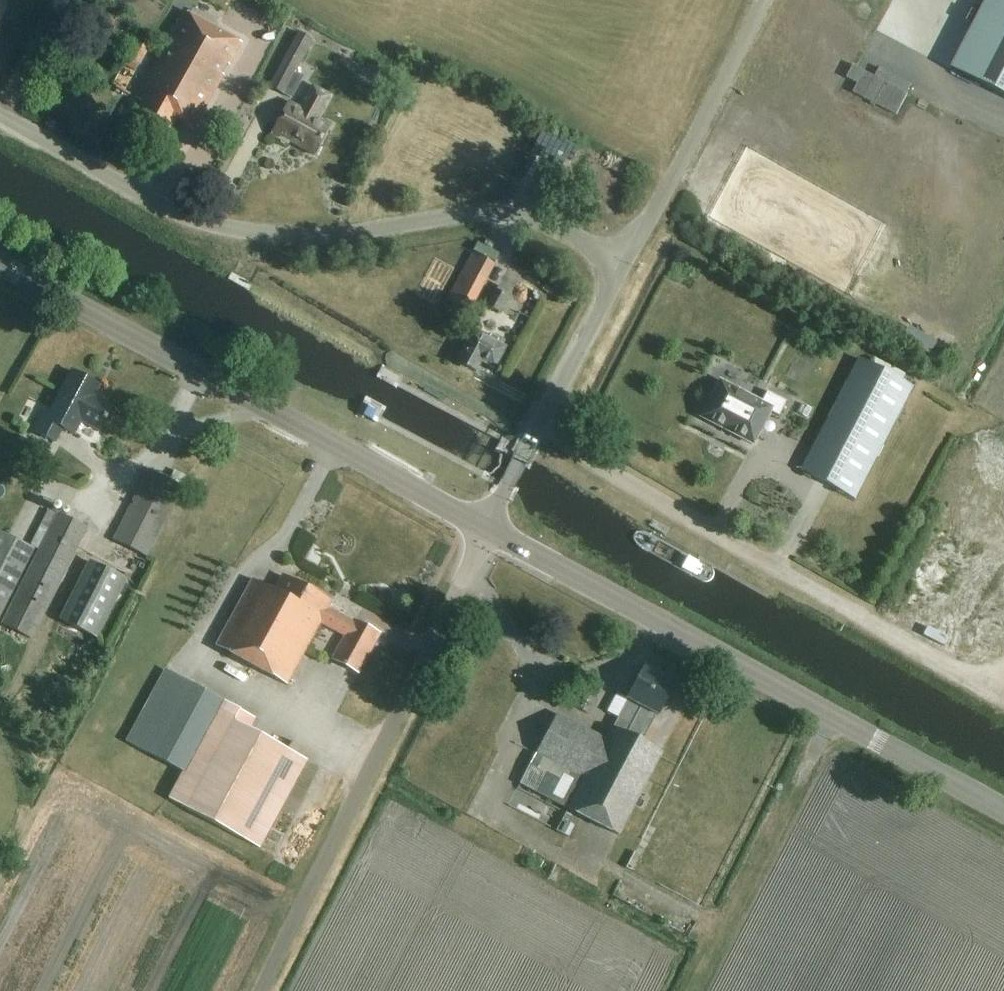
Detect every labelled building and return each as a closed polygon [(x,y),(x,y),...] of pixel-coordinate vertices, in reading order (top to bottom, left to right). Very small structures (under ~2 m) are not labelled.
[(952,67),(1003,94),(1003,0),(986,0),(952,67)] [(129,126),(162,144),(174,123),(191,132),(239,44),(183,13),(134,101),(141,105),(129,126)] [(304,77),(295,72),(312,40),(298,32),(269,86),(293,99),(304,77)] [(129,57),(126,63),(125,66),(135,71),(140,63),(129,57)] [(849,92),(896,116),(907,95),(905,94),(871,76),(850,66),(844,78),(854,83),(849,92)] [(289,141),(315,155),(331,126),(318,119),(330,96),(312,87),(300,109),(288,103),(271,134),(288,143),(289,141)] [(495,265),(471,252),(444,301),(468,314),(495,265)] [(507,296),(495,289),(486,306),(498,312),(507,296)] [(472,333),(457,362),(475,371),(479,362),(492,369),(503,349),(472,333)] [(857,500),(915,389),(861,361),(803,472),(857,500)] [(449,364),(442,377),(454,383),(461,370),(449,364)] [(99,386),(70,372),(49,413),(42,409),(32,429),(55,442),(62,428),(74,434),(80,421),(99,431),(112,407),(93,397),(99,386)] [(720,379),(718,382),(700,417),(751,444),(768,411),(777,416),(779,413),(785,402),(765,392),(761,400),(720,379)] [(695,408),(660,403),(657,426),(692,431),(695,408)] [(150,468),(113,540),(146,557),(182,485),(150,468)] [(87,527),(58,512),(2,624),(31,639),(87,527)] [(34,549),(0,532),(0,616),(34,549)] [(88,560),(59,618),(98,638),(127,580),(88,560)] [(330,603),(281,577),(273,592),(252,580),(215,646),(285,685),(318,624),(342,637),(329,660),(356,674),(378,633),(352,619),(350,622),(327,609),(330,603)] [(530,763),(519,784),(619,836),(663,752),(643,742),(676,682),(644,664),(626,698),(627,699),(617,717),(613,726),(611,725),(604,737),(557,713),(535,754),(530,763)] [(232,718),(237,708),(166,670),(127,742),(183,773),(168,800),(259,848),(304,758),(232,718)] [(573,720),(587,727),(596,707),(582,701),(573,720)] [(520,859),(531,843),(524,838),(512,854),(520,859)]
